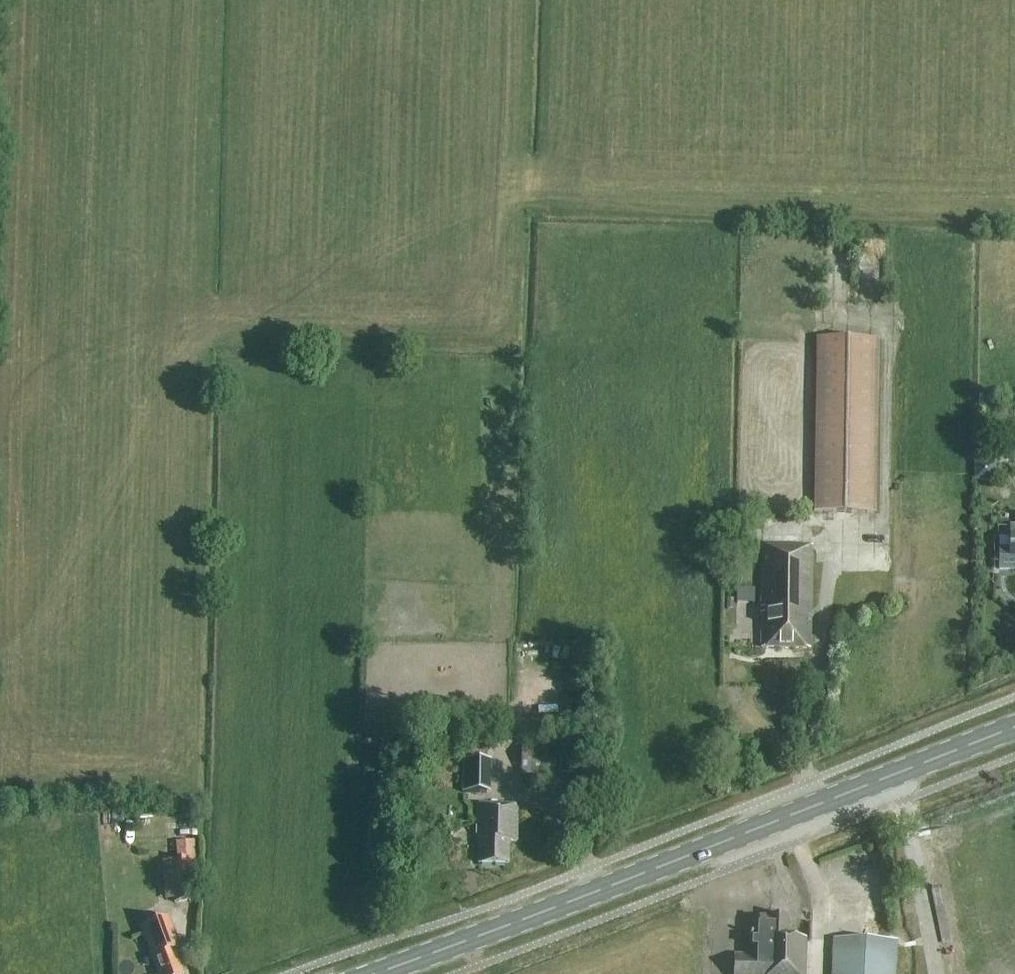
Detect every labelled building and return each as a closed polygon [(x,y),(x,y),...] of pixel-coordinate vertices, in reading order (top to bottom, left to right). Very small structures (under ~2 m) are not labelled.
[(816,340),(813,513),(876,514),(879,341),(816,340)] [(974,465),(974,482),(992,482),(992,465),(974,465)] [(1009,557),(999,557),(999,570),(1014,571),(1014,527),(1010,527),(1009,557)] [(763,547),(761,633),(761,649),(809,650),(811,547),(763,547)] [(556,758),(557,746),(522,745),(520,775),(534,775),(555,776),(556,758)] [(556,758),(555,776),(577,777),(578,747),(557,746),(556,758)] [(489,764),(464,764),(463,794),(488,794),(489,764)] [(516,842),(517,808),(477,806),(476,842),(479,842),(479,865),(508,866),(508,842),(516,842)] [(177,863),(172,863),(174,903),(198,902),(195,843),(176,844),(177,863)] [(806,940),(787,939),(788,918),(767,917),(767,920),(750,919),(750,938),(749,956),(734,956),(733,973),(805,973),(806,940)] [(172,951),(179,948),(168,919),(140,930),(150,955),(151,955),(159,973),(181,973),(172,951)] [(896,943),(833,941),(832,973),(895,973),(896,943)]
